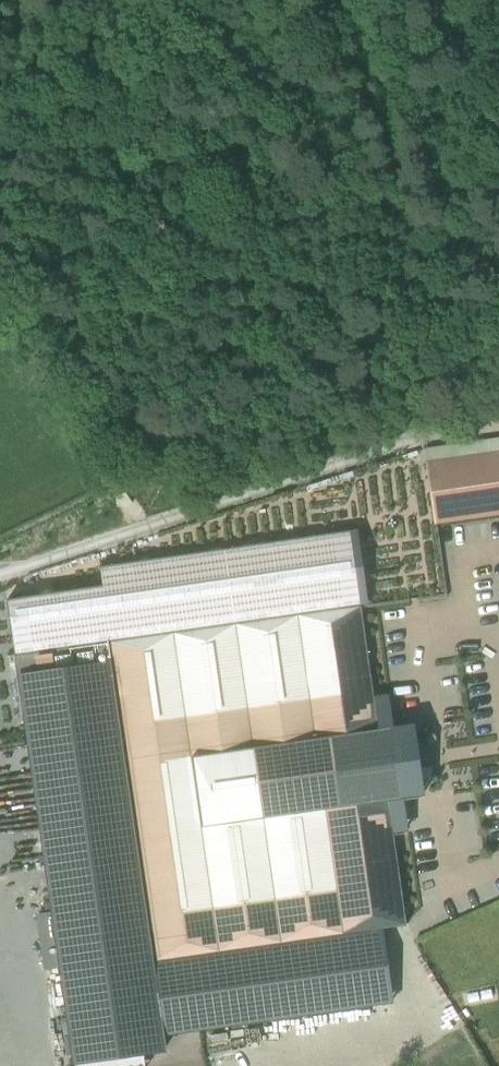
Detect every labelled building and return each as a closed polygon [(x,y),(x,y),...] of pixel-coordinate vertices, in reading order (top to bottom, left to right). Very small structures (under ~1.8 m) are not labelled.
[(425,463),(435,527),(498,517),(498,453),(425,463)] [(102,586),(7,600),(15,655),(14,655),(15,656),(23,713),(51,912),(59,968),(72,1059),(166,1045),(165,1036),(387,1004),(376,930),(383,929),(407,925),(394,834),(389,801),(404,799),(418,797),(408,725),(394,727),(379,729),(374,697),(361,606),(350,531),(100,567),(102,586)]
